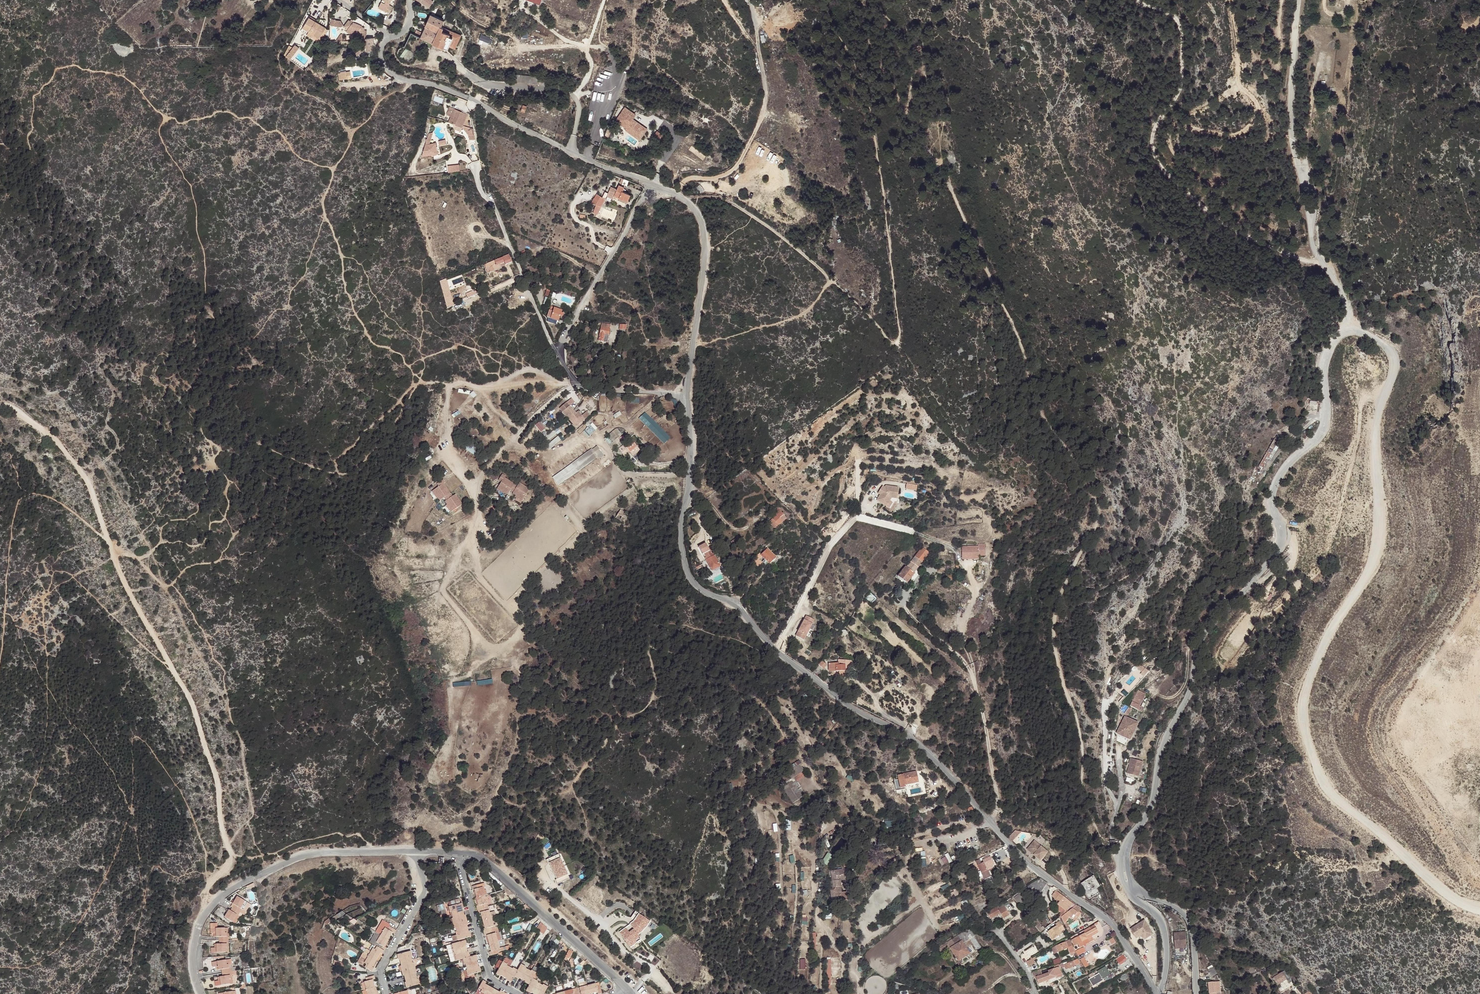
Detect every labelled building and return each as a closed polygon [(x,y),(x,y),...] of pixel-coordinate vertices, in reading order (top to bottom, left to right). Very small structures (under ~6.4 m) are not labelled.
[(195,6),(189,0),(187,0),(178,8),(184,15),(188,20),(199,11),(195,6)] [(383,7),(390,11),(389,13),(394,15),(396,9),(392,7),(395,0),(386,0),(383,7)] [(423,25),(434,30),(436,25),(439,18),(430,13),(423,25)] [(344,19),(340,26),(345,27),(349,27),(353,28),(355,37),(355,43),(349,48),(352,52),(357,49),(361,47),(361,45),(367,44),(367,41),(370,41),(369,35),(362,36),(362,34),(361,34),(359,25),(357,24),(358,24),(353,22),(349,20),(344,19)] [(299,37),(317,47),(323,36),(321,32),(322,30),(307,22),(299,37)] [(418,37),(428,41),(434,30),(423,25),(420,33),(418,37)] [(441,42),(445,45),(451,47),(457,34),(436,25),(434,30),(445,35),(441,42)] [(345,27),(343,30),(351,32),(352,35),(355,37),(353,28),(349,27),(345,27)] [(407,28),(406,32),(418,37),(420,33),(407,28)] [(434,30),(428,41),(439,47),(440,46),(444,47),(445,45),(441,42),(445,35),(434,30)] [(288,44),(283,54),(286,56),(289,58),(297,46),(293,43),(291,46),(288,44)] [(343,74),(331,76),(332,83),(344,81),(343,74)] [(466,101),(457,98),(456,104),(463,106),(466,101)] [(447,116),(451,117),(447,127),(461,132),(462,129),(468,137),(469,140),(475,140),(473,129),(463,127),(467,115),(450,108),(447,116)] [(636,115),(625,108),(615,121),(626,128),(625,130),(630,134),(632,132),(641,138),(647,129),(633,120),(636,115)] [(641,138),(632,132),(630,134),(639,140),(641,138)] [(433,133),(428,134),(421,158),(437,155),(436,147),(449,144),(448,140),(430,145),(433,133)] [(466,161),(449,164),(450,170),(467,168),(466,161)] [(611,189),(608,195),(605,193),(602,198),(596,195),(594,199),(593,198),(590,203),(595,205),(599,207),(604,200),(606,197),(612,200),(613,197),(618,201),(626,205),(629,199),(622,195),(624,191),(619,188),(617,192),(611,189)] [(508,255),(480,267),(484,276),(500,269),(498,265),(504,263),(505,265),(511,263),(508,255)] [(447,278),(440,280),(447,308),(454,306),(447,278)] [(552,311),(550,321),(557,322),(558,313),(552,311)] [(610,325),(603,324),(600,340),(607,341),(610,325)] [(568,398),(556,407),(573,431),(588,421),(585,417),(580,420),(577,415),(574,417),(566,406),(571,402),(568,398)] [(646,411),(639,418),(664,444),(671,437),(646,411)] [(535,424),(541,432),(545,429),(539,422),(535,424)] [(591,423),(586,431),(591,435),(597,427),(591,423)] [(611,448),(624,439),(616,429),(604,437),(611,448)] [(549,450),(561,440),(558,436),(546,446),(549,450)] [(635,439),(627,443),(630,450),(638,445),(635,439)] [(1275,450),(1280,442),(1276,440),(1271,448),(1275,450)] [(470,444),(466,448),(476,456),(479,452),(470,444)] [(598,445),(552,476),(558,485),(604,455),(598,445)] [(501,481),(497,487),(504,491),(507,493),(510,489),(513,491),(512,492),(515,494),(522,499),(529,488),(519,482),(517,485),(504,476),(505,475),(502,473),(498,479),(501,481)] [(438,488),(432,492),(437,499),(440,503),(443,500),(445,502),(444,503),(446,506),(451,513),(462,506),(455,496),(452,498),(443,485),(445,483),(443,480),(437,484),(438,488)] [(881,494),(878,498),(882,500),(881,502),(887,505),(890,500),(892,497),(892,494),(897,495),(899,486),(886,485),(885,487),(883,485),(879,491),(882,492),(881,494)] [(779,522),(787,515),(779,506),(771,513),(773,515),(779,522)] [(622,509),(617,519),(622,522),(628,513),(622,509)] [(775,525),(779,522),(773,515),(770,519),(775,525)] [(720,563),(715,552),(718,550),(716,546),(715,547),(713,543),(709,545),(710,547),(705,550),(707,554),(705,555),(713,568),(720,563)] [(922,543),(906,564),(914,570),(930,549),(922,543)] [(979,544),(966,545),(966,554),(979,554),(986,554),(986,543),(979,543),(979,544)] [(966,554),(966,545),(962,545),(963,557),(979,557),(979,554),(966,554)] [(762,563),(759,559),(762,556),(771,564),(777,557),(766,547),(752,561),(758,567),(762,563)] [(905,563),(897,574),(907,581),(915,571),(914,570),(906,564),(905,563)] [(811,616),(803,613),(794,633),(802,637),(811,616)] [(1246,627),(1251,621),(1247,618),(1242,624),(1246,627)] [(824,668),(831,669),(835,670),(834,675),(840,675),(841,670),(841,663),(844,663),(845,659),(835,658),(835,662),(825,661),(824,668)] [(1137,668),(1145,676),(1149,671),(1140,663),(1137,668)] [(1147,691),(1139,687),(1131,703),(1143,709),(1145,705),(1141,702),(1147,691)] [(1139,721),(1126,714),(1118,731),(1131,737),(1139,721)] [(1139,774),(1143,760),(1132,756),(1128,770),(1139,774)] [(795,774),(804,767),(800,761),(779,776),(783,782),(791,776),(795,774)] [(807,771),(804,767),(795,774),(797,778),(807,771)] [(919,782),(917,772),(898,777),(902,789),(907,788),(906,786),(919,782)] [(788,782),(798,797),(803,794),(791,776),(783,782),(784,784),(788,782)] [(783,785),(793,800),(798,797),(788,782),(784,784),(783,785)] [(819,793),(819,792),(808,800),(813,806),(822,799),(827,805),(830,802),(826,796),(823,798),(822,796),(824,794),(822,791),(819,793)] [(1015,830),(1008,838),(1012,842),(1022,832),(1015,830)] [(1035,838),(1028,846),(1035,851),(1034,852),(1041,858),(1048,850),(1035,838)] [(822,860),(828,864),(834,855),(828,852),(822,860)] [(559,854),(546,860),(548,864),(550,863),(557,879),(555,880),(558,884),(569,878),(559,854)] [(941,858),(945,865),(953,860),(949,854),(941,858)] [(992,867),(992,866),(991,863),(994,862),(991,856),(990,857),(989,855),(983,858),(984,859),(983,860),(985,862),(982,864),(980,859),(976,861),(980,870),(983,876),(985,879),(990,877),(988,871),(987,870),(992,867)] [(830,878),(833,897),(839,896),(839,897),(849,895),(848,888),(842,889),(840,877),(845,876),(843,866),(832,868),(833,878),(830,878)] [(1094,876),(1080,884),(1089,899),(1096,895),(1094,890),(1096,889),(1100,886),(1094,876)] [(1047,882),(1040,878),(1013,896),(1019,905),(1020,905),(1029,899),(1025,893),(1036,885),(1042,889),(1047,882)] [(483,884),(471,887),(472,891),(474,890),(478,906),(476,906),(478,913),(480,913),(485,929),(482,929),(483,932),(484,936),(486,936),(491,952),(489,952),(490,956),(498,954),(497,950),(500,950),(497,941),(501,940),(498,929),(496,929),(495,926),(493,926),(491,917),(495,916),(494,911),(489,912),(489,910),(486,911),(484,904),(487,904),(484,895),(483,890),(482,887),(484,887),(483,884)] [(1075,907),(1077,906),(1056,891),(1053,896),(1060,901),(1062,902),(1059,905),(1056,909),(1060,913),(1063,916),(1065,914),(1075,907)] [(244,910),(243,910),(240,908),(244,901),(236,896),(234,900),(232,904),(233,904),(229,911),(228,910),(224,917),(225,918),(225,919),(230,922),(230,921),(231,922),(235,915),(237,916),(237,914),(239,912),(242,913),(244,910)] [(450,907),(448,908),(450,913),(451,912),(453,919),(451,919),(454,929),(455,929),(457,935),(449,937),(451,942),(471,936),(470,932),(468,932),(467,925),(468,925),(465,915),(464,916),(462,909),(463,909),(462,904),(460,904),(459,899),(449,902),(450,907)] [(1082,909),(1077,905),(1077,906),(1075,907),(1065,914),(1063,916),(1065,919),(1067,921),(1070,915),(1074,918),(1078,911),(1080,912),(1082,909)] [(996,909),(995,908),(987,913),(990,919),(1000,913),(1002,916),(1008,912),(1004,906),(999,909),(998,908),(996,909)] [(620,930),(631,944),(637,940),(636,938),(640,935),(638,932),(642,929),(647,923),(650,918),(640,911),(635,919),(631,922),(634,927),(629,930),(626,925),(620,930)] [(1035,918),(1032,920),(1041,932),(1044,930),(1035,918)] [(1131,926),(1136,934),(1143,930),(1147,936),(1154,932),(1145,918),(1140,921),(1140,922),(1139,923),(1138,922),(1131,926)] [(382,919),(379,925),(387,929),(389,926),(390,923),(382,919)] [(1049,931),(1054,939),(1062,934),(1061,932),(1065,929),(1060,921),(1055,924),(1056,926),(1049,931)] [(210,933),(212,933),(215,933),(215,936),(215,937),(215,940),(218,940),(219,945),(215,945),(215,949),(214,948),(210,949),(210,953),(228,953),(228,948),(226,948),(226,944),(228,945),(227,937),(226,937),(226,933),(227,933),(227,929),(216,928),(215,923),(209,923),(210,933)] [(1073,941),(1072,941),(1074,946),(1078,944),(1080,947),(1084,945),(1082,941),(1092,936),(1099,932),(1095,924),(1084,930),(1085,933),(1073,939),(1073,941)] [(366,949),(362,957),(366,959),(364,963),(366,964),(365,967),(372,971),(374,968),(372,967),(380,953),(382,954),(386,947),(384,946),(393,932),(394,933),(396,929),(389,926),(387,929),(379,925),(370,941),(377,945),(374,949),(372,948),(370,951),(366,949)] [(939,947),(942,953),(951,948),(959,960),(970,953),(964,943),(970,939),(976,948),(982,949),(974,936),(975,935),(970,928),(939,947)] [(1184,931),(1172,932),(1174,948),(1185,947),(1184,931)] [(1084,945),(1094,940),(1092,936),(1082,941),(1084,945)] [(1055,953),(1059,951),(1068,948),(1070,953),(1075,951),(1071,940),(1057,945),(1052,948),(1055,953)] [(453,950),(454,949),(456,956),(455,956),(456,961),(463,959),(464,964),(465,964),(467,970),(463,971),(466,981),(475,979),(473,974),(480,972),(479,967),(478,967),(477,961),(477,960),(476,956),(470,957),(468,952),(467,952),(465,946),(467,946),(465,941),(451,945),(453,950)] [(453,950),(451,945),(447,946),(452,962),(456,961),(455,956),(456,956),(454,949),(453,950)] [(1086,951),(1084,946),(1076,951),(1079,955),(1086,951)] [(417,979),(416,975),(415,973),(416,972),(413,962),(412,963),(411,957),(412,956),(410,951),(397,955),(398,960),(399,960),(401,966),(400,966),(402,976),(404,976),(405,982),(404,983),(406,988),(419,984),(418,979),(417,979)] [(1127,959),(1123,954),(1116,958),(1120,964),(1125,962),(1124,961),(1127,959)] [(1081,959),(1086,967),(1090,965),(1085,956),(1081,959)] [(366,959),(362,957),(358,963),(365,967),(366,964),(364,963),(366,959)] [(496,974),(506,979),(506,980),(511,983),(514,977),(519,980),(519,978),(525,982),(524,983),(529,985),(526,991),(530,993),(531,993),(533,993),(544,993),(548,987),(543,984),(542,985),(537,982),(537,981),(533,979),(536,973),(531,970),(531,971),(525,968),(527,965),(522,963),(517,971),(513,968),(512,969),(510,967),(513,962),(505,957),(502,962),(499,960),(495,966),(499,968),(496,974)] [(1067,963),(1067,962),(1060,964),(1061,965),(1064,964),(1066,969),(1080,963),(1078,959),(1067,963)] [(214,982),(215,987),(232,984),(231,979),(230,979),(229,976),(231,975),(230,968),(228,968),(228,965),(229,965),(228,960),(211,963),(211,967),(215,967),(217,967),(218,970),(220,970),(222,977),(219,978),(219,981),(214,982)] [(1214,964),(1211,966),(1215,974),(1220,972),(1217,968),(1214,964)] [(1088,973),(1083,965),(1079,968),(1084,975),(1088,973)] [(429,981),(436,981),(435,966),(428,967),(429,981)] [(1042,971),(1041,969),(1032,972),(1035,978),(1036,977),(1039,983),(1056,976),(1057,977),(1063,975),(1060,966),(1049,970),(1048,968),(1042,971)] [(1100,973),(1091,978),(1094,984),(1098,982),(1099,983),(1104,980),(1103,978),(1110,974),(1106,966),(1097,971),(1098,973),(1099,972),(1100,973)] [(253,982),(252,967),(244,968),(244,983),(253,982)] [(1282,973),(1276,977),(1280,985),(1290,978),(1285,971),(1282,973)] [(372,980),(374,980),(373,976),(365,978),(366,982),(364,982),(364,983),(361,984),(364,993),(376,993),(372,980)] [(1094,984),(1091,978),(1088,979),(1093,987),(1099,983),(1098,982),(1094,984)] [(1211,981),(1212,992),(1218,991),(1218,993),(1228,993),(1227,990),(1224,990),(1223,980),(1211,981)] [(500,990),(499,992),(485,984),(486,983),(482,981),(475,993),(507,993),(500,990)] [(597,993),(598,993),(600,993),(601,993),(599,985),(596,986),(595,984),(586,986),(585,982),(577,984),(579,990),(573,992),(572,990),(555,993),(592,993),(597,993)]
